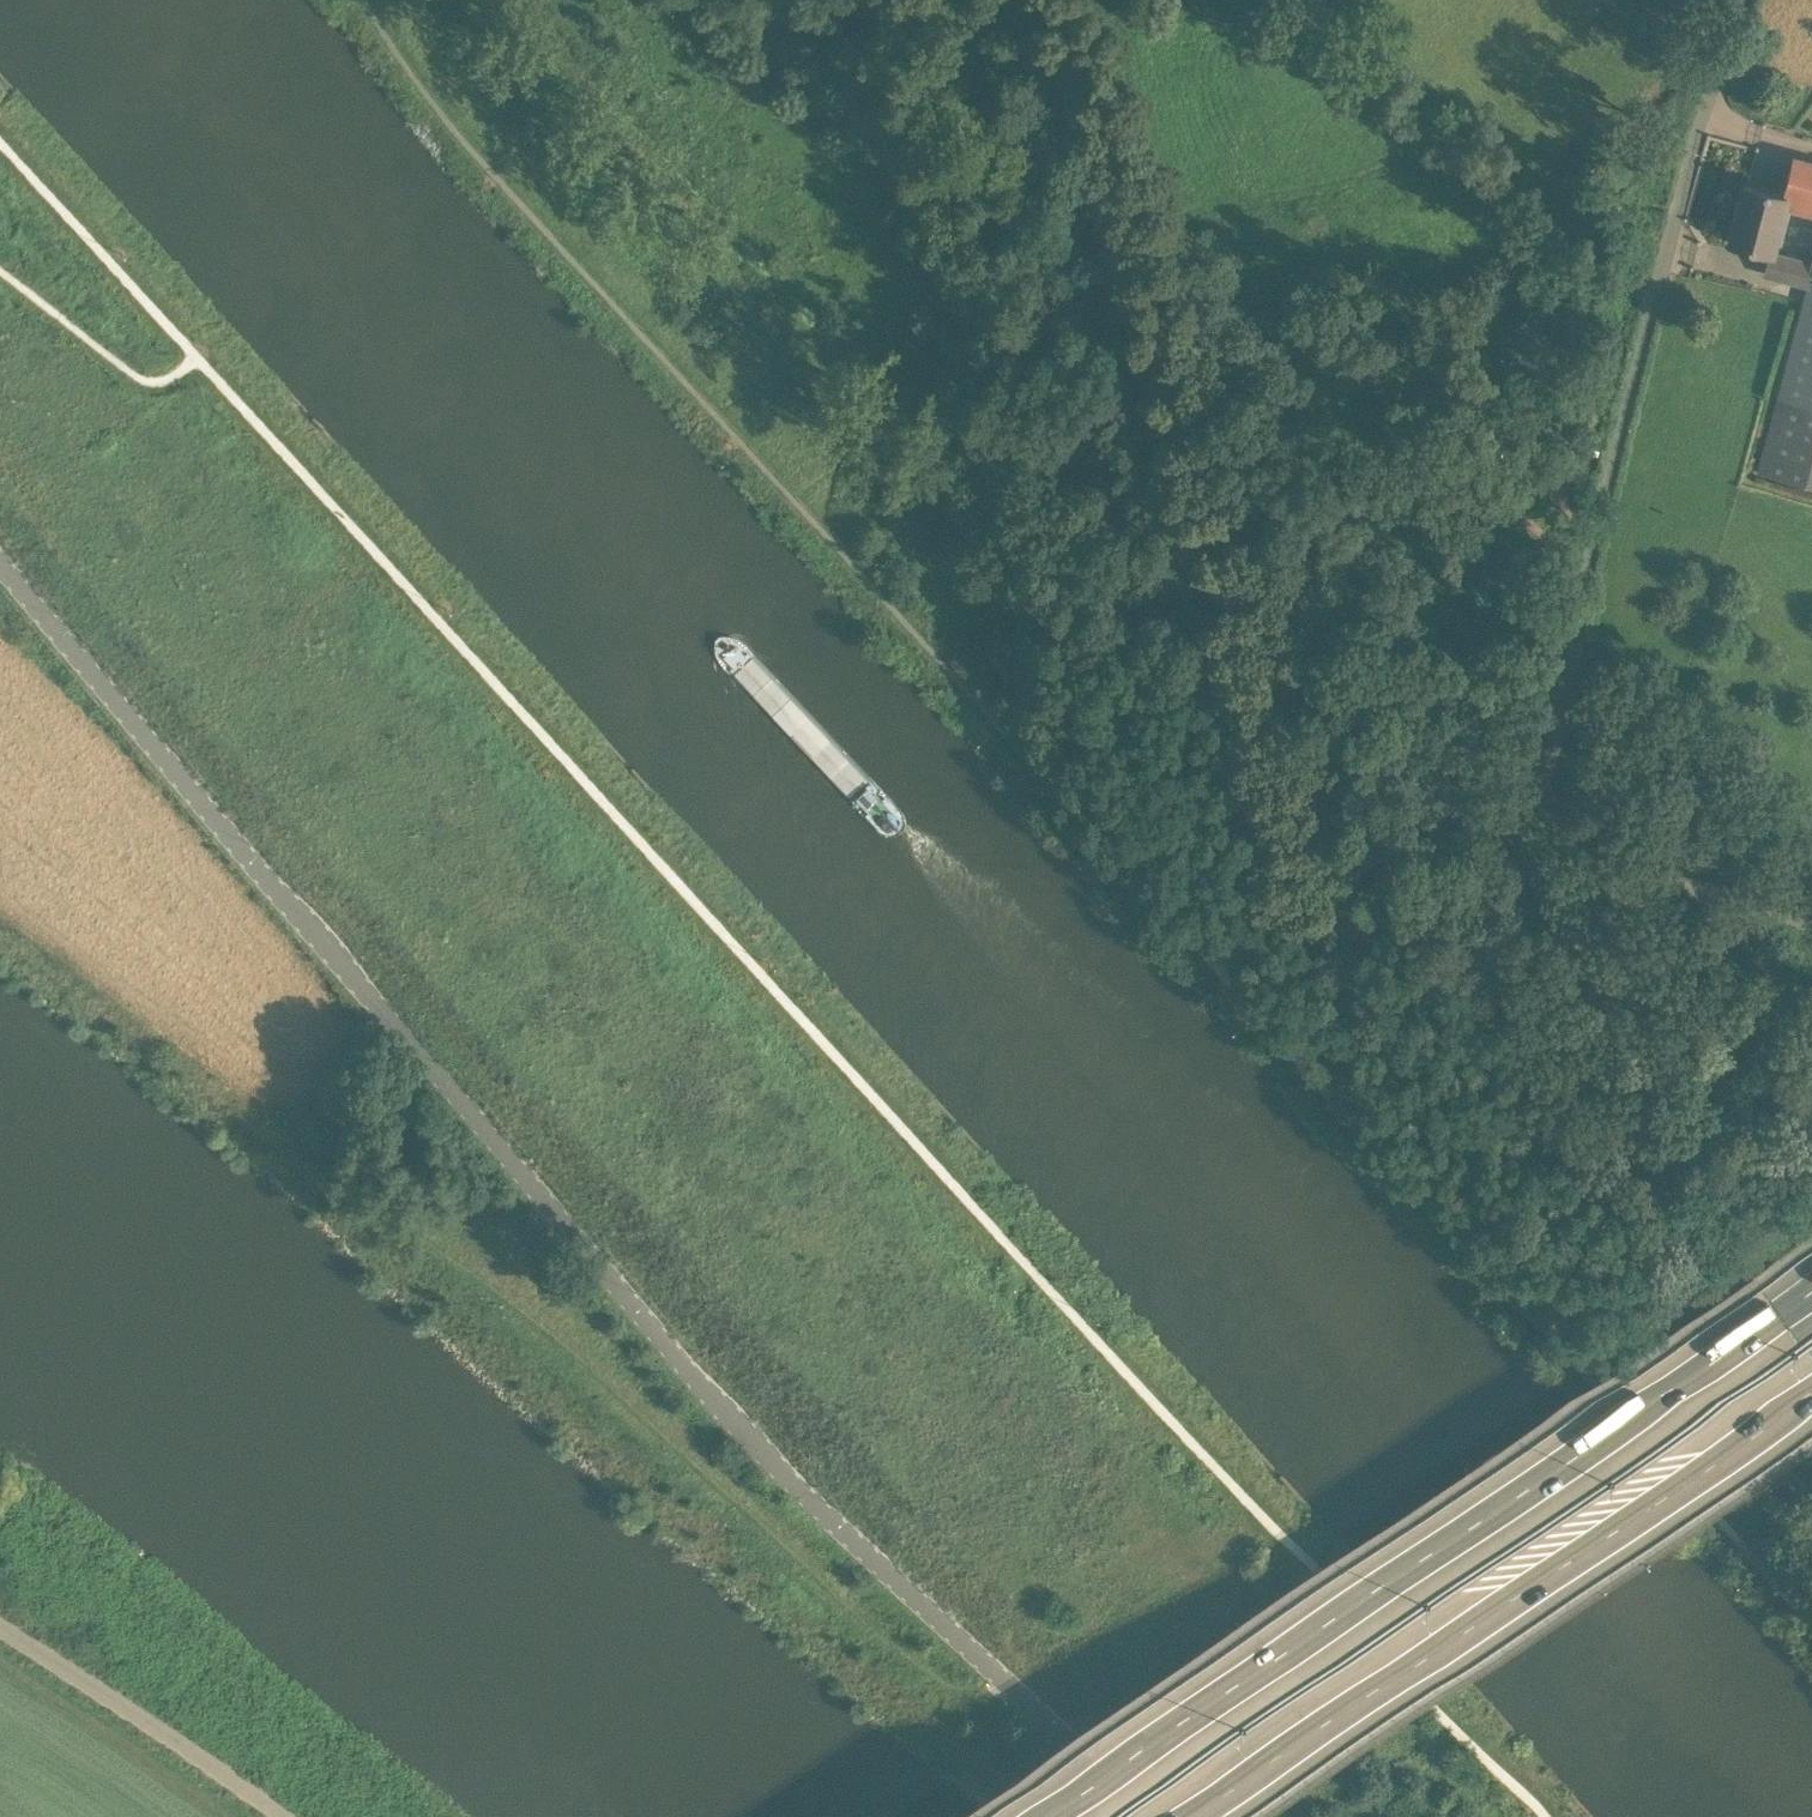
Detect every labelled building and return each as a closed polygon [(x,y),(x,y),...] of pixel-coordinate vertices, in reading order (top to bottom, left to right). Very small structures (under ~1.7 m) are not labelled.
[(1778,399),(1758,473),(1811,487),(1811,263),(1771,253),(1784,206),(1804,211),(1806,202),(1811,203),(1811,163),(1795,158),(1785,196),(1744,185),(1729,242),(1771,253),(1765,274),(1808,285),(1778,399)]
